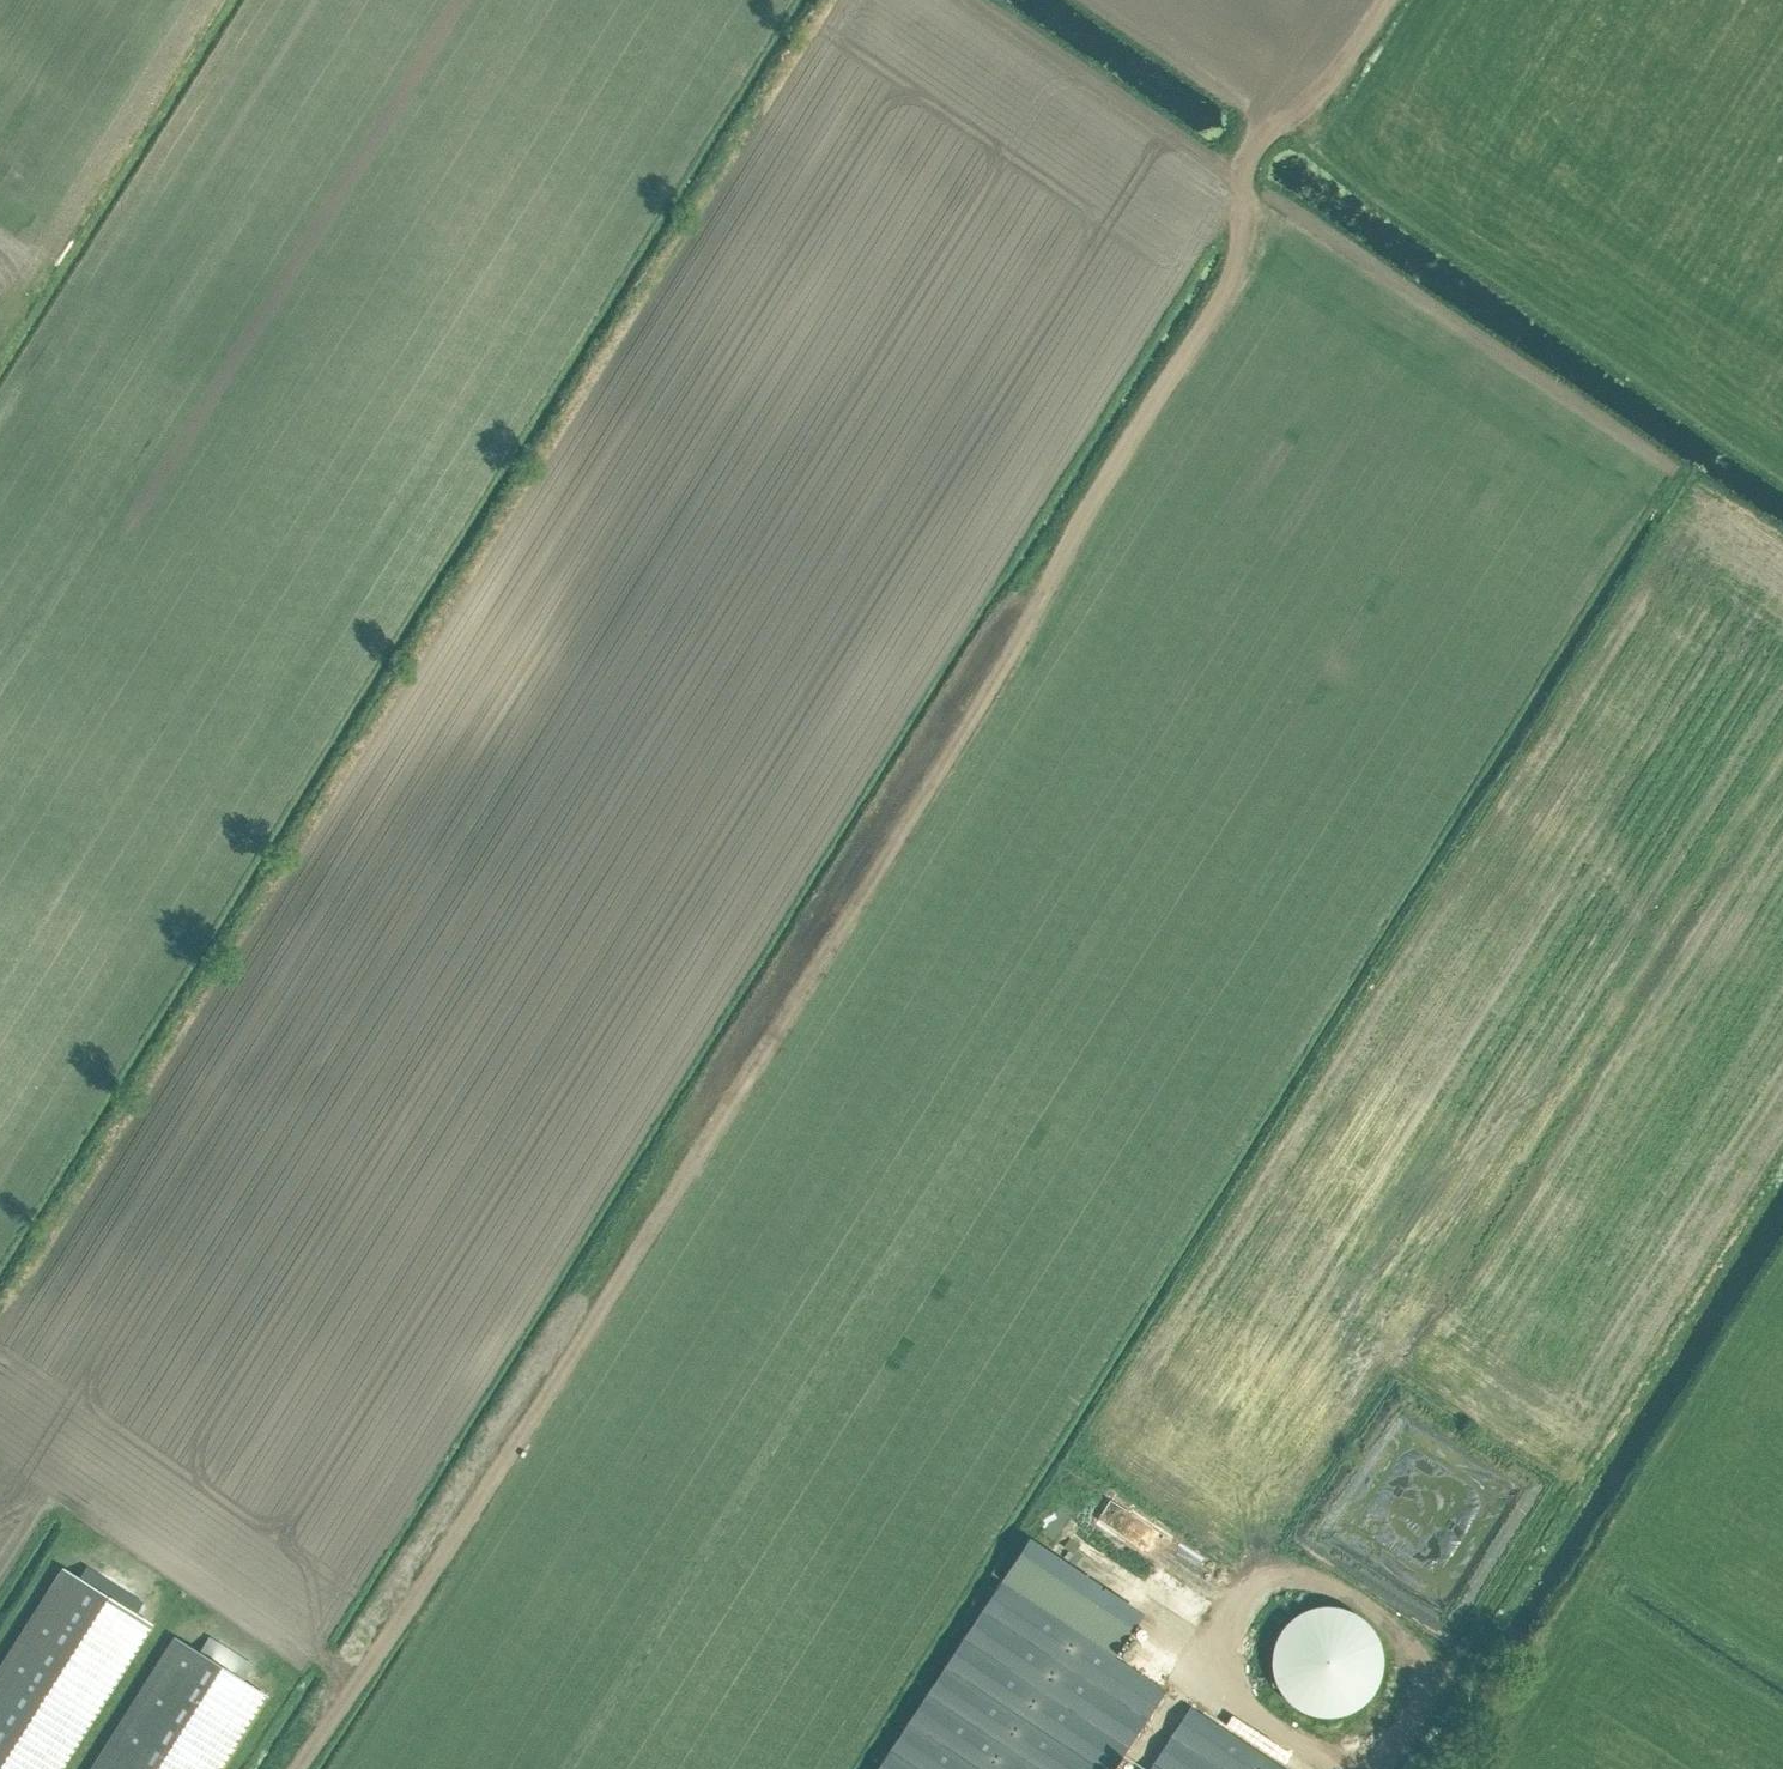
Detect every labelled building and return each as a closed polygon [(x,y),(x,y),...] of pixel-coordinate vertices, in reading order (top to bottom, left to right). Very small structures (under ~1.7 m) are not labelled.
[(135,1614),(140,1607),(83,1571),(78,1578),(64,1570),(0,1672),(0,1768),(60,1768),(150,1623),(135,1614)] [(1168,1693),(1000,1583),(877,1768),(1118,1768),(1168,1693)] [(1328,1718),(1334,1718),(1340,1717),(1347,1716),(1353,1714),(1358,1711),(1364,1707),(1369,1703),(1373,1698),(1377,1693),(1380,1688),(1383,1682),(1385,1676),(1386,1669),(1386,1663),(1386,1656),(1385,1650),(1383,1644),(1380,1638),(1377,1632),(1373,1627),(1369,1622),(1364,1618),(1358,1615),(1353,1612),(1347,1610),(1340,1608),(1334,1607),(1328,1607),(1321,1608),(1315,1610),(1309,1612),(1303,1615),(1298,1618),(1293,1622),(1288,1627),(1284,1632),(1281,1638),(1279,1644),(1277,1650),(1276,1656),(1275,1663),(1276,1669),(1277,1676),(1279,1682),(1281,1688),(1284,1693),(1288,1698),(1293,1703),(1298,1707),(1303,1711),(1309,1714),(1315,1716),(1321,1717),(1328,1718)] [(242,1682),(252,1667),(206,1638),(197,1653),(171,1637),(88,1768),(227,1768),(271,1700),(242,1682)] [(1193,1709),(1154,1768),(1285,1768),(1193,1709)]
